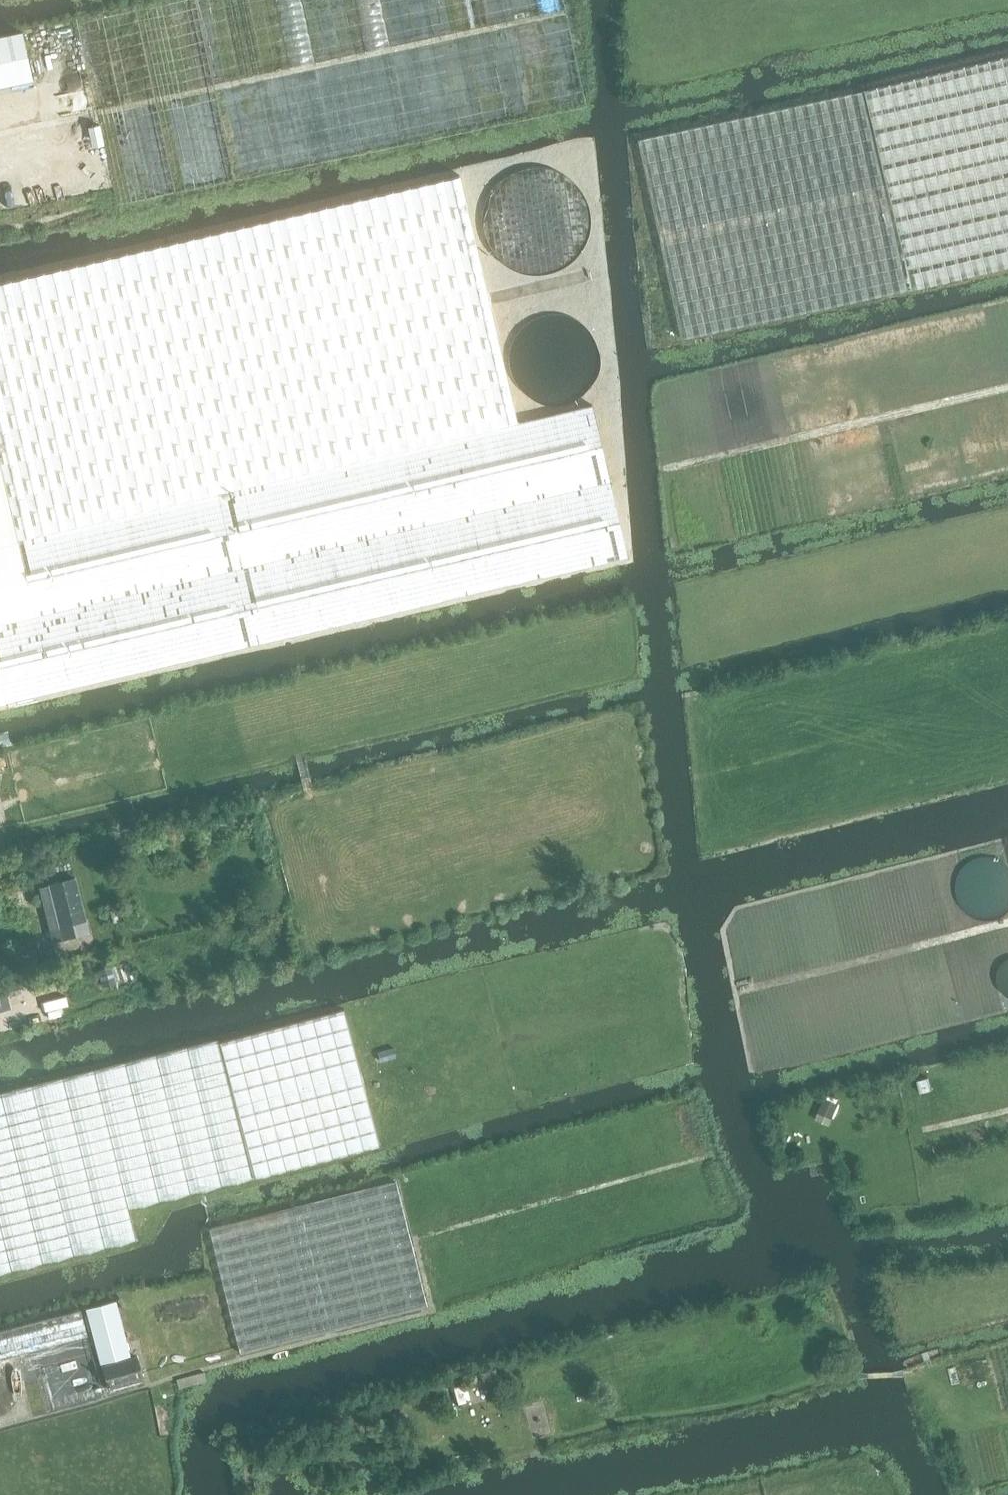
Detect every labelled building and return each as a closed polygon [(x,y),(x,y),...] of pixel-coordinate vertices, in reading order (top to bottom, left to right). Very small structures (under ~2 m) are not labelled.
[(103,144),(116,204),(234,180),(585,105),(562,0),(169,0),(76,20),(99,124),(87,126),(92,146),(103,144)] [(31,78),(28,63),(26,57),(21,31),(0,35),(0,85),(31,78)] [(863,91),(719,122),(639,139),(683,340),(907,290),(1007,266),(1007,56),(863,91)] [(0,282),(0,702),(627,556),(591,404),(516,422),(459,175),(0,282)] [(514,380),(520,388),(528,395),(538,401),(550,404),(563,403),(575,399),(585,392),(593,383),(597,374),(599,363),(599,352),(596,340),(589,329),(579,321),(567,315),(556,313),(546,314),(536,317),(526,323),(517,332),(511,344),(509,356),(510,369),(514,380)] [(1007,864),(1000,860),(995,858),(989,858),(981,858),(975,860),(969,863),(964,867),(960,872),(956,878),(955,884),(954,890),(954,896),(956,903),(960,909),(963,914),(968,918),(974,921),(981,923),(987,924),(993,923),(1000,921),(1006,918),(1007,916),(1007,865),(1007,864)] [(59,926),(86,920),(75,877),(48,883),(59,926)] [(111,908),(115,921),(130,918),(127,905),(111,908)] [(111,965),(98,969),(103,985),(116,981),(111,965)] [(19,982),(7,985),(9,995),(21,991),(19,982)] [(0,986),(0,1010),(10,1007),(4,984),(0,986)] [(135,1239),(127,1207),(253,1177),(379,1144),(344,1011),(219,1041),(218,1039),(0,1091),(0,1272),(135,1239)] [(832,1118),(839,1103),(837,1102),(839,1098),(829,1093),(827,1098),(825,1096),(818,1112),(832,1118)] [(395,1180),(208,1227),(239,1353),(426,1306),(395,1180)] [(102,1363),(132,1355),(118,1299),(87,1307),(102,1363)] [(87,1334),(80,1309),(0,1330),(0,1357),(87,1334)] [(102,1364),(109,1388),(143,1379),(137,1355),(102,1364)]
